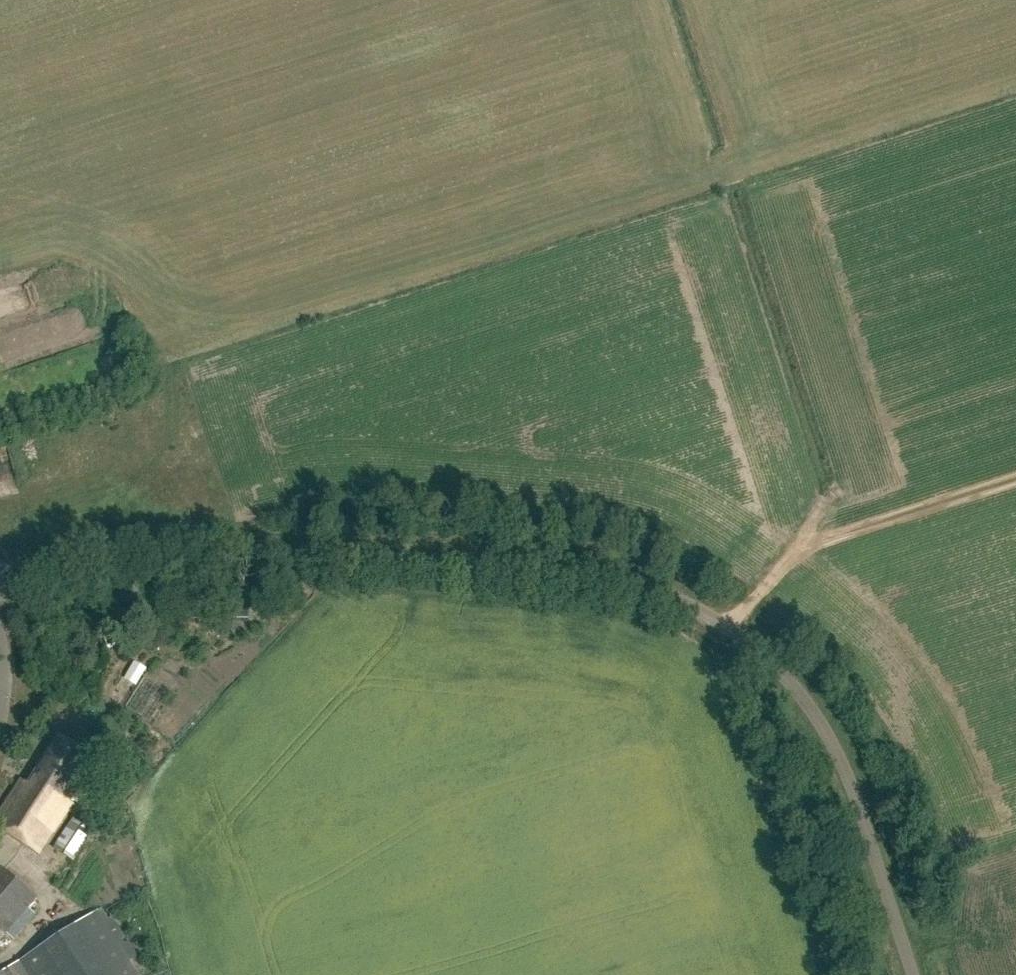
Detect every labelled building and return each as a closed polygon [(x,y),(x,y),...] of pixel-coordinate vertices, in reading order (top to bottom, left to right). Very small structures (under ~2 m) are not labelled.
[(58,740),(28,788),(22,783),(0,817),(0,831),(39,856),(68,811),(75,815),(55,847),(74,859),(98,820),(66,801),(91,761),(58,740)] [(29,908),(38,898),(2,867),(0,868),(0,942),(14,926),(20,931),(35,913),(29,908)] [(80,925),(1,974),(111,974),(80,925)]
